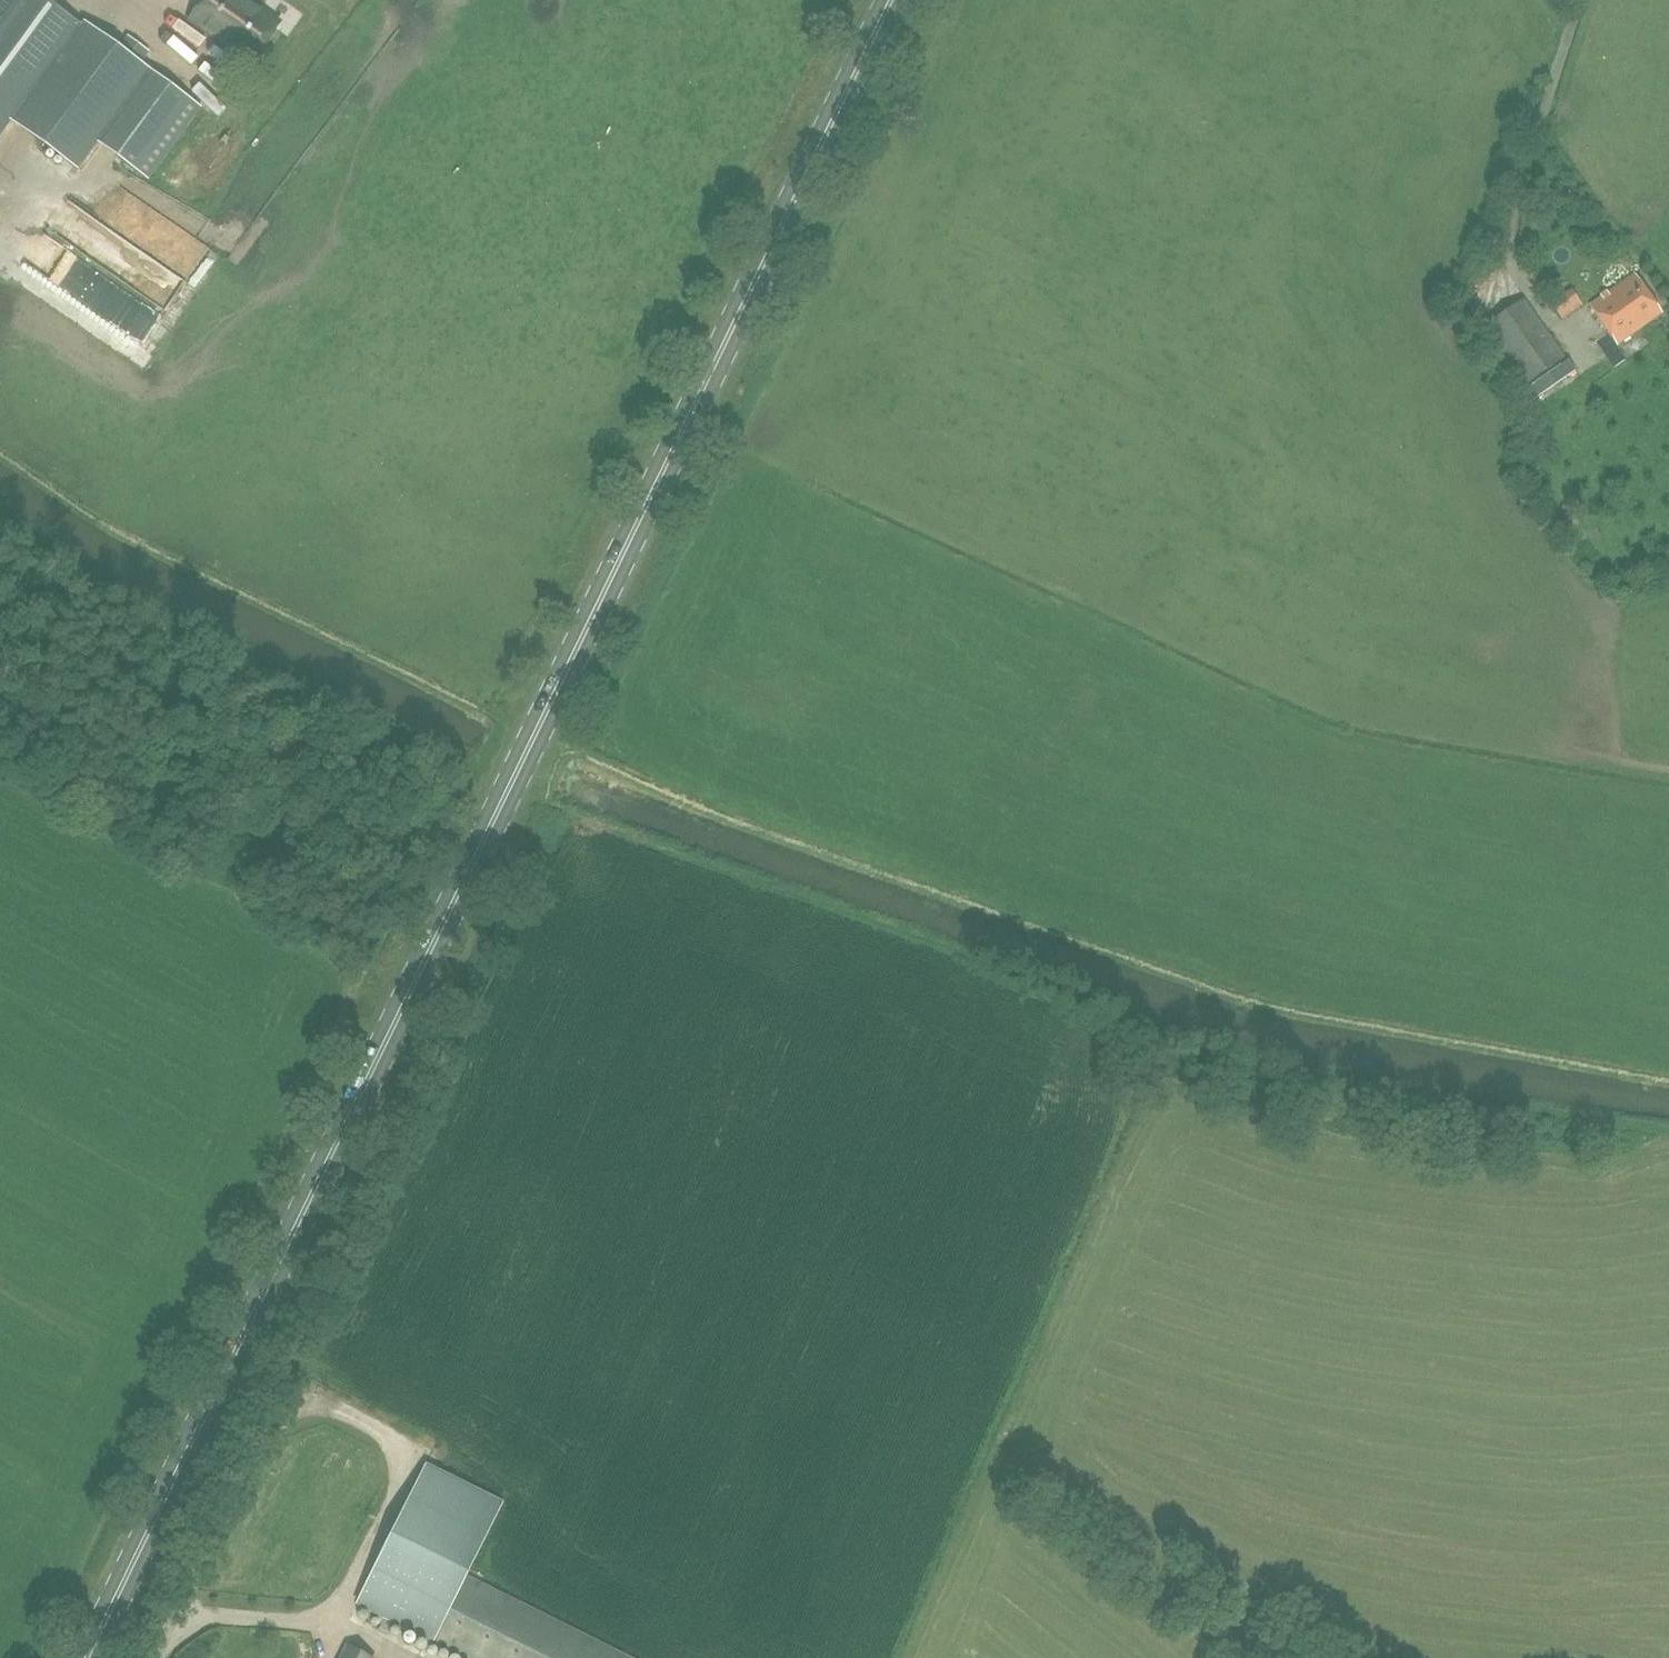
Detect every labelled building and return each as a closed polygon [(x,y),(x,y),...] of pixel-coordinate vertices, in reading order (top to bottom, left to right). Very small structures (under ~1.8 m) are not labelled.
[(55,62),(80,27),(43,0),(0,0),(0,136),(55,62)] [(247,0),(203,0),(190,19),(251,61),(279,22),(247,0)] [(79,169),(151,70),(140,63),(149,51),(127,35),(119,47),(108,39),(36,137),(79,169)] [(148,180),(201,107),(169,84),(115,156),(148,180)] [(93,225),(100,214),(78,201),(71,212),(93,225)] [(0,238),(0,249),(7,252),(15,235),(3,230),(0,238)] [(142,249),(124,271),(171,311),(190,288),(142,249)] [(84,260),(66,283),(147,348),(172,317),(163,309),(156,318),(84,260)] [(1615,345),(1660,315),(1635,276),(1589,306),(1615,345)] [(1574,288),(1560,297),(1571,313),(1584,304),(1574,288)] [(1487,326),(1528,384),(1565,358),(1525,299),(1487,326)] [(1552,391),(1569,379),(1563,371),(1547,382),(1552,391)] [(465,1576),(502,1500),(426,1463),(356,1604),(465,1657),(631,1657),(465,1576)] [(347,1646),(341,1657),(372,1657),(347,1646)]
